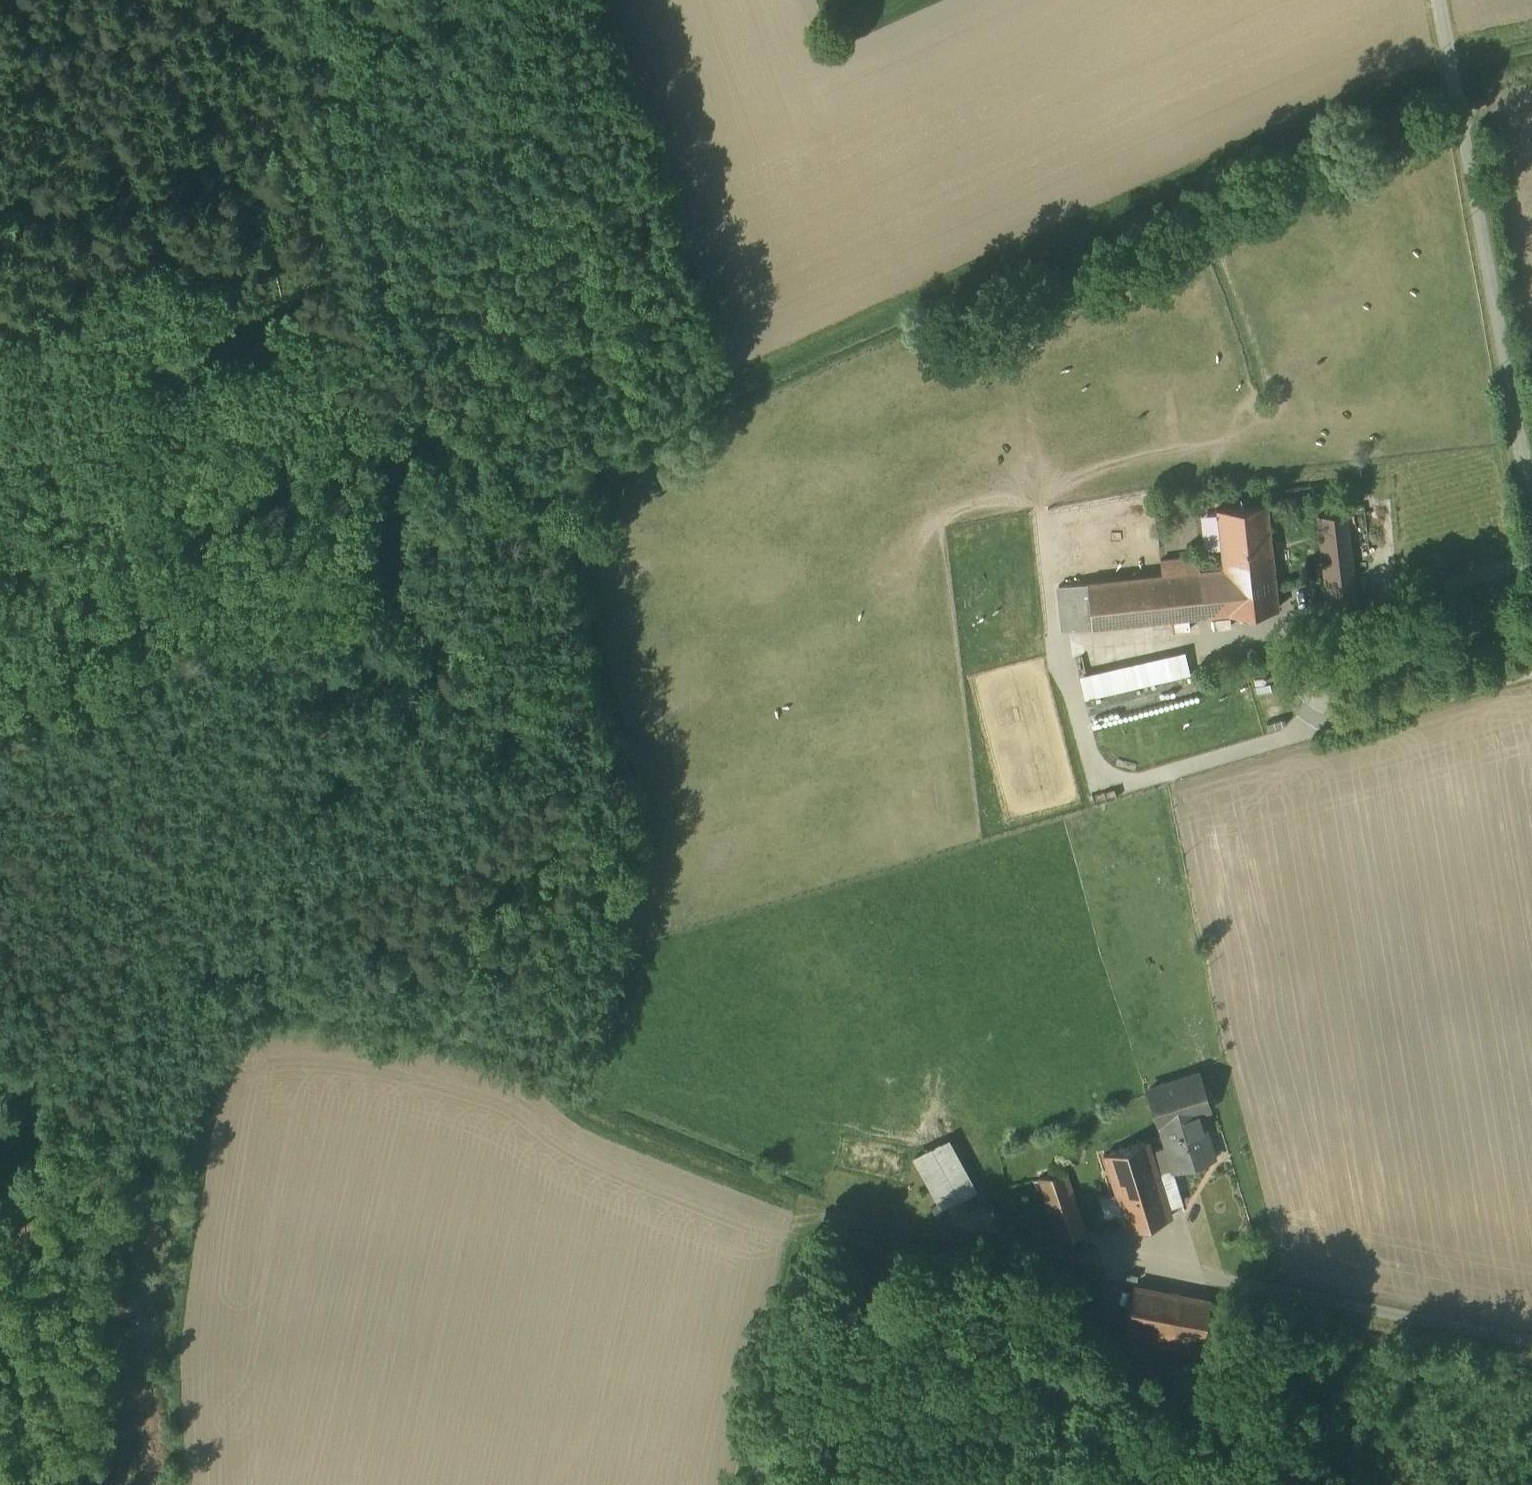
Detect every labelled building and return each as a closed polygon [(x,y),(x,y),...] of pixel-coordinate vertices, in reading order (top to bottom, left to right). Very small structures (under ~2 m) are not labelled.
[(1267,503),(1217,508),(1223,567),(1228,612),(1228,614),(1278,609),(1267,503)] [(1346,512),(1319,515),(1330,614),(1358,610),(1346,512)] [(1228,612),(1223,567),(1200,569),(1198,555),(1160,559),(1161,573),(1087,581),(1092,627),(1228,612)] [(1063,630),(1092,627),(1087,581),(1058,584),(1063,630)] [(1186,653),(1085,676),(1091,700),(1192,678),(1186,653)] [(1197,1074),(1148,1089),(1158,1121),(1160,1120),(1168,1146),(1152,1151),(1158,1171),(1174,1166),(1175,1170),(1213,1159),(1197,1105),(1206,1102),(1197,1074)] [(938,1208),(977,1190),(950,1137),(912,1156),(938,1208)] [(1152,1151),(1148,1140),(1104,1154),(1127,1229),(1171,1216),(1158,1171),(1152,1151)] [(1064,1171),(1040,1179),(1059,1238),(1084,1230),(1064,1171)] [(1210,1300),(1134,1285),(1127,1323),(1202,1338),(1210,1300)]
